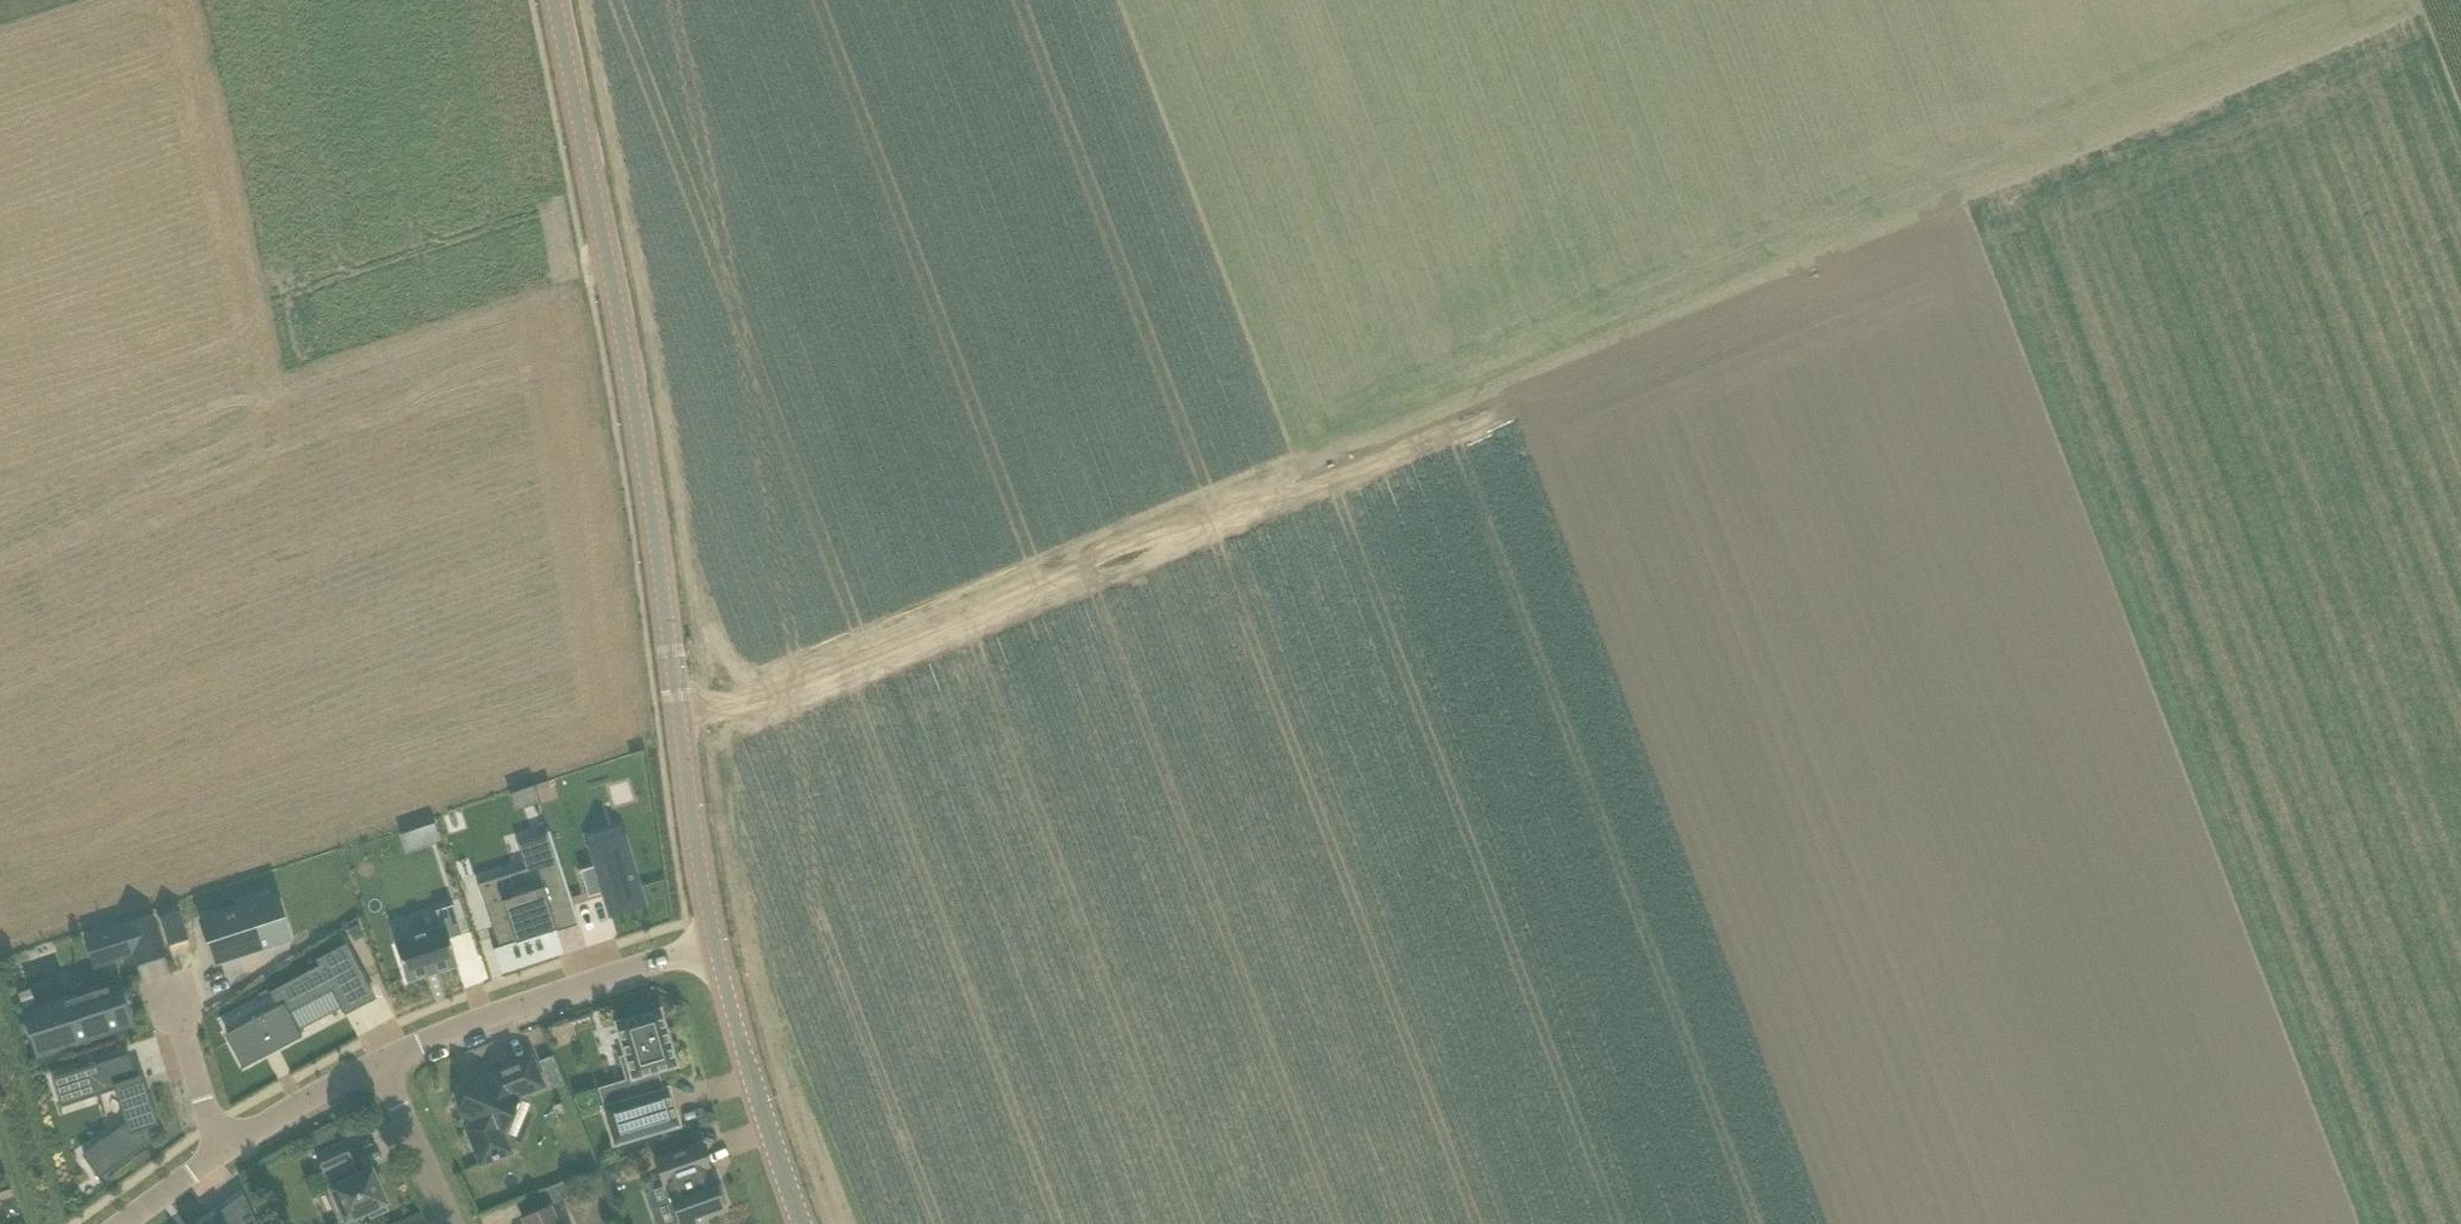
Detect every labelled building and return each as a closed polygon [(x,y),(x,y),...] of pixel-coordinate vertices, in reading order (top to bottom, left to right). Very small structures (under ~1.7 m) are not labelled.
[(539,799),(534,785),(512,793),(516,807),(539,799)] [(441,842),(435,824),(418,829),(424,847),(441,842)] [(500,922),(495,923),(503,947),(537,937),(537,935),(558,929),(551,905),(573,898),(553,832),(520,842),(535,890),(494,902),(500,922)] [(604,892),(611,915),(644,905),(628,852),(595,862),(596,866),(580,871),(588,897),(604,892)] [(181,903),(159,910),(170,946),(192,939),(181,903)] [(273,945),(259,904),(202,922),(215,963),(273,945)] [(457,965),(449,939),(463,935),(453,906),(436,911),(442,928),(395,943),(407,982),(457,965)] [(164,955),(152,917),(124,926),(137,964),(164,955)] [(345,1013),(374,998),(346,945),(318,960),(320,965),(268,991),(277,1009),(227,1035),(243,1065),(264,1054),(263,1051),(276,1044),(277,1047),(299,1036),(287,1014),(333,990),(345,1013)] [(19,1012),(35,1060),(131,1028),(116,981),(19,1012)] [(614,1146),(680,1126),(668,1088),(661,1090),(656,1073),(677,1067),(660,1010),(615,1024),(625,1056),(620,1058),(626,1078),(631,1076),(632,1080),(638,1078),(643,1096),(603,1108),(614,1146)] [(159,1125),(147,1087),(144,1088),(141,1079),(137,1080),(134,1071),(131,1072),(126,1058),(129,1057),(128,1055),(55,1078),(62,1099),(81,1093),(83,1100),(118,1089),(128,1122),(85,1153),(89,1157),(85,1159),(99,1179),(145,1146),(140,1138),(144,1135),(139,1129),(144,1127),(145,1130),(159,1125)] [(543,1086),(531,1057),(491,1074),(486,1086),(472,1081),(459,1113),(472,1118),(467,1130),(481,1164),(493,1160),(494,1161),(499,1159),(499,1157),(510,1152),(501,1130),(505,1132),(518,1100),(514,1098),(543,1086)] [(550,1090),(563,1085),(557,1071),(544,1076),(550,1090)] [(345,1143),(316,1156),(323,1173),(325,1173),(332,1188),(330,1189),(345,1222),(369,1211),(371,1217),(386,1210),(384,1205),(386,1204),(372,1170),(358,1176),(352,1161),(353,1160),(345,1143)] [(710,1170),(701,1145),(655,1161),(664,1186),(666,1185),(680,1223),(705,1223),(703,1218),(724,1210),(722,1205),(726,1203),(720,1186),(716,1187),(710,1170)] [(554,1203),(570,1196),(564,1182),(548,1188),(554,1203)] [(2,1198),(7,1213),(20,1209),(15,1193),(2,1198)] [(550,1208),(523,1220),(525,1223),(558,1223),(550,1208)]
